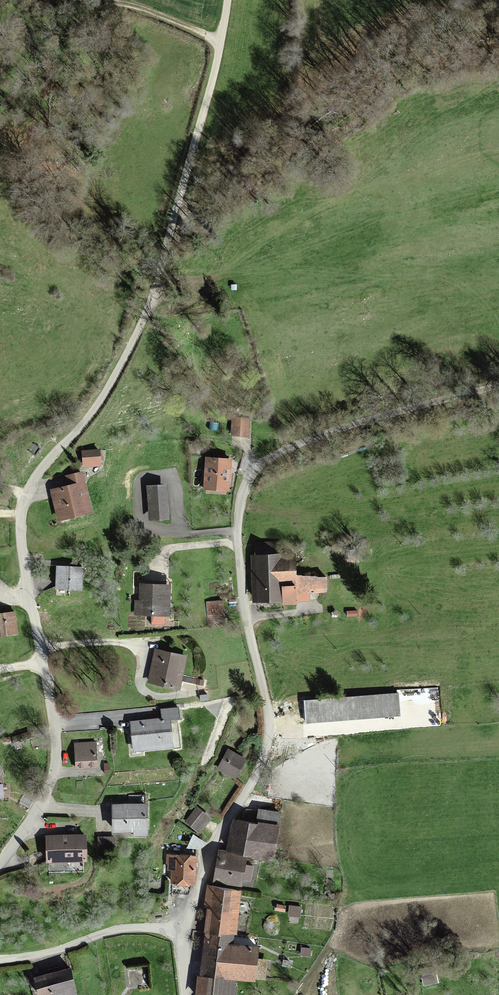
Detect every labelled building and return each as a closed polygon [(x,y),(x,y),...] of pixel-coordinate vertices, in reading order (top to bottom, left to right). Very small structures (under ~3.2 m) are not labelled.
[(251,416),(234,415),(233,434),(251,435),(251,416)] [(98,452),(82,452),(83,468),(99,467),(98,452)] [(204,459),(203,491),(227,492),(228,460),(204,459)] [(89,512),(80,473),(66,477),(68,486),(50,491),(57,520),(89,512)] [(146,487),(147,519),(165,519),(164,486),(146,487)] [(250,557),(251,601),(293,601),(293,595),(325,594),(325,578),(293,578),(293,557),(278,557),(278,544),(255,545),(255,557),(250,557)] [(346,552),(345,562),(354,562),(354,553),(346,552)] [(82,569),(56,568),(55,588),(80,590),(82,569)] [(167,617),(167,587),(139,586),(139,603),(135,603),(135,617),(167,617)] [(0,615),(0,636),(16,634),(14,614),(0,615)] [(153,651),(148,683),(178,688),(184,656),(153,651)] [(401,690),(292,702),(294,713),(305,712),(306,725),(404,715),(401,690)] [(287,703),(274,703),(275,714),(287,713),(287,703)] [(177,709),(161,710),(161,720),(177,719),(177,709)] [(167,722),(130,723),(131,749),(168,747),(167,722)] [(75,744),(76,775),(94,775),(93,744),(75,744)] [(222,760),(217,769),(233,778),(243,760),(227,751),(222,760)] [(144,805),(111,805),(111,835),(144,835),(144,805)] [(197,809),(185,822),(197,832),(209,819),(197,809)] [(257,812),(255,822),(277,824),(278,814),(257,812)] [(276,828),(232,823),(228,855),(244,857),(272,860),(276,828)] [(84,837),(45,837),(45,862),(84,862),(84,837)] [(114,839),(98,839),(98,857),(105,857),(105,848),(114,848),(114,839)] [(241,887),(244,857),(228,855),(218,854),(214,884),(241,887)] [(171,857),(169,885),(192,886),(194,859),(171,857)] [(196,994),(235,994),(237,980),(250,981),(254,948),(231,945),(236,891),(208,888),(196,994)] [(33,978),(37,994),(72,994),(66,970),(33,978)]
